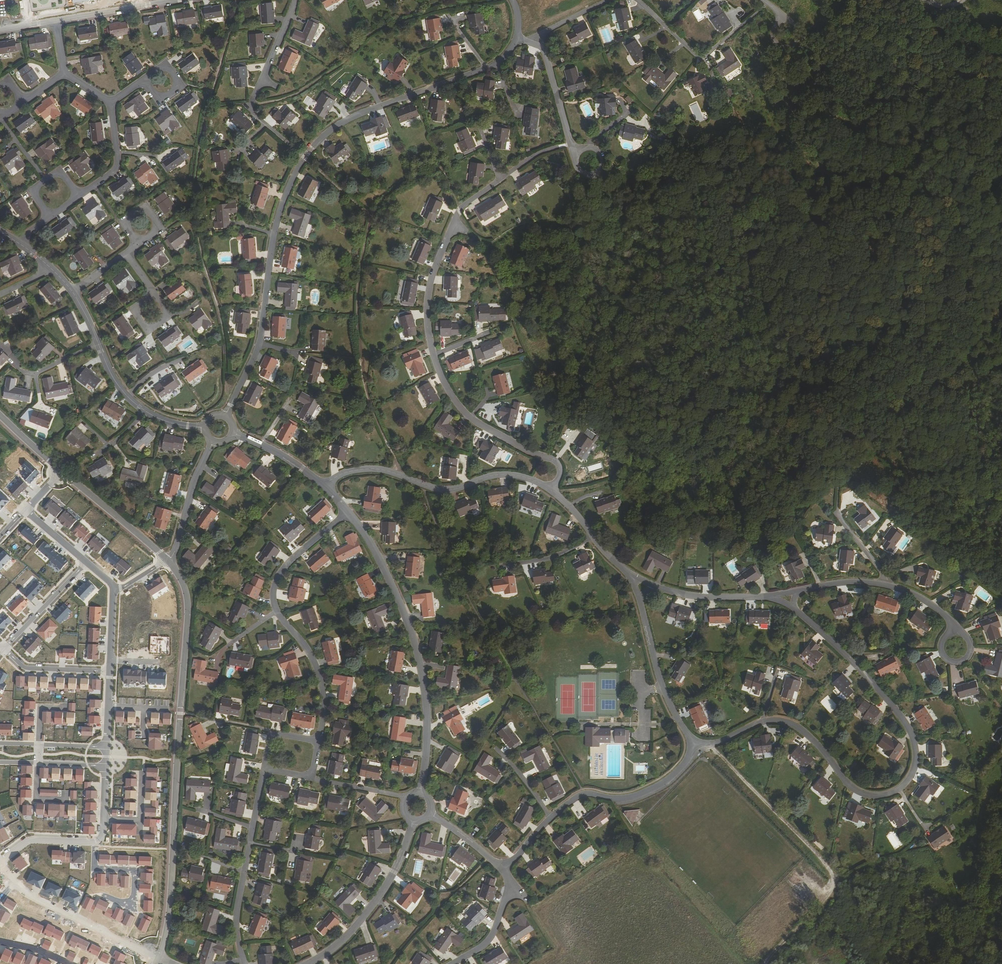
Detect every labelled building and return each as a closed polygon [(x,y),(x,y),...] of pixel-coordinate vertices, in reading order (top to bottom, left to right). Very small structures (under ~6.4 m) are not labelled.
[(327,10),(344,1),(344,0),(322,0),(327,10)] [(261,4),(262,23),(274,22),(273,3),(261,4)] [(710,7),(712,10),(710,11),(709,11),(714,19),(711,21),(717,29),(719,28),(720,27),(723,32),(732,26),(729,21),(724,12),(723,13),(718,6),(717,6),(716,7),(714,4),(710,7)] [(207,19),(224,16),(223,13),(226,13),(225,8),(222,8),(222,6),(222,5),(205,8),(207,19)] [(616,11),(618,23),(620,22),(622,30),(629,28),(627,21),(631,20),(628,7),(622,9),(622,10),(616,11)] [(186,24),(197,22),(196,20),(196,18),(199,18),(198,13),(196,13),(195,11),(195,9),(184,11),(184,12),(178,13),(179,24),(185,23),(186,24)] [(146,24),(151,23),(152,31),(160,30),(161,30),(162,35),(168,34),(165,14),(157,16),(157,17),(150,18),(150,17),(145,18),(146,24)] [(475,27),(476,35),(484,33),(483,26),(484,25),(482,14),(475,15),(475,14),(469,15),(471,27),(475,27)] [(437,18),(434,19),(434,17),(430,17),(430,21),(427,21),(429,33),(429,32),(431,40),(439,39),(438,31),(442,31),(440,18),(437,18)] [(309,20),(303,33),(296,30),(292,38),(310,46),(319,25),(309,20)] [(122,22),(111,23),(111,27),(112,29),(109,30),(110,34),(112,33),(113,37),(124,35),(124,34),(130,33),(129,22),(122,23),(122,22)] [(574,28),(576,32),(569,35),(573,43),(580,39),(580,40),(591,35),(588,29),(589,28),(586,22),(574,28)] [(80,29),(82,40),(99,37),(97,26),(80,29)] [(253,34),(253,32),(250,32),(251,35),(250,35),(251,47),(252,47),(252,55),(261,54),(260,46),(264,46),(263,33),(258,34),(257,34),(257,35),(254,35),(253,34)] [(49,46),(52,46),(51,40),(48,40),(47,35),(36,37),(36,39),(30,39),(32,50),(38,49),(38,50),(49,49),(49,48),(49,46)] [(626,46),(636,63),(637,62),(645,57),(646,57),(637,40),(632,42),(631,39),(626,42),(628,45),(626,46)] [(0,54),(17,52),(15,40),(0,43),(0,53),(0,54)] [(458,65),(456,58),(460,57),(458,45),(452,45),(452,47),(445,48),(447,59),(448,59),(449,67),(458,65)] [(719,66),(725,76),(741,66),(731,49),(723,54),(728,61),(719,66)] [(287,50),(279,68),(290,73),(298,55),(287,50)] [(141,72),(140,70),(142,69),(144,67),(137,58),(136,58),(133,53),(123,60),(127,65),(126,66),(132,75),(136,73),(137,75),(141,72)] [(179,64),(185,73),(200,63),(194,54),(179,64)] [(532,75),(535,57),(527,56),(527,54),(524,54),(523,60),(526,60),(526,62),(518,61),(517,72),(524,73),(532,75)] [(83,75),(86,75),(86,76),(99,74),(98,66),(104,65),(102,56),(83,59),(85,69),(82,69),(83,75)] [(398,81),(404,71),(403,70),(408,62),(399,56),(393,64),(390,63),(384,72),(398,81)] [(36,81),(38,80),(40,79),(33,70),(32,70),(28,65),(20,71),(23,77),(22,77),(28,87),(30,86),(32,85),(33,87),(38,84),(36,81)] [(232,68),(233,78),(236,78),(237,87),(248,86),(247,77),(248,77),(247,67),(232,68)] [(648,74),(643,80),(647,84),(652,79),(665,89),(677,75),(670,69),(665,76),(654,67),(651,70),(648,68),(645,71),(648,74)] [(565,70),(568,80),(566,81),(569,92),(585,87),(582,76),(579,77),(576,68),(565,70)] [(692,89),(695,96),(704,91),(701,85),(707,81),(703,74),(687,82),(691,90),(692,89)] [(356,79),(350,88),(350,89),(346,95),(354,100),(358,93),(361,95),(367,85),(368,84),(363,81),(362,82),(356,79)] [(484,97),(493,98),(495,81),(487,80),(485,86),(478,85),(476,95),(484,96),(484,97)] [(133,95),(134,98),(123,105),(129,113),(134,110),(137,115),(148,108),(144,102),(145,101),(140,94),(139,94),(138,92),(133,95)] [(176,103),(182,112),(197,102),(191,93),(176,103)] [(323,94),(317,102),(320,104),(315,112),(324,118),(329,110),(330,110),(336,102),(323,94)] [(71,104),(85,113),(86,113),(87,111),(90,113),(93,108),(90,106),(91,104),(77,95),(71,104)] [(53,119),(61,113),(55,105),(54,104),(57,102),(53,97),(50,99),(50,98),(42,102),(43,104),(35,110),(37,114),(40,112),(41,113),(45,118),(50,114),(53,119)] [(598,99),(599,107),(600,107),(600,115),(610,114),(610,107),(616,106),(615,98),(598,99)] [(434,112),(433,120),(442,121),(443,113),(443,114),(445,102),(438,101),(438,100),(432,99),(430,112),(434,112)] [(397,111),(400,123),(419,116),(415,105),(397,111)] [(162,115),(156,119),(163,130),(169,126),(173,131),(179,125),(168,109),(161,114),(162,115)] [(291,122),(296,116),(292,112),(288,109),(283,115),(278,111),(273,117),(286,129),(292,122),(291,122)] [(238,111),(230,120),(245,133),(253,124),(238,111)] [(13,123),(20,132),(35,122),(28,113),(13,123)] [(527,126),(526,134),(535,135),(536,128),(538,116),(531,115),(531,114),(525,113),(523,126),(527,126)] [(372,122),(363,125),(366,135),(376,131),(378,136),(387,132),(386,128),(385,126),(383,120),(383,119),(382,117),(375,119),(376,121),(372,122)] [(89,123),(91,141),(102,140),(100,122),(89,123)] [(642,140),(645,130),(636,128),(636,126),(626,124),(623,139),(633,141),(633,138),(642,140)] [(495,140),(498,140),(497,148),(504,149),(505,141),(506,141),(508,141),(509,130),(506,129),(506,126),(503,126),(503,125),(499,125),(499,127),(496,127),(495,134),(496,134),(495,140)] [(135,144),(137,144),(139,144),(138,133),(137,133),(137,126),(126,128),(127,134),(125,134),(127,145),(128,145),(130,145),(130,147),(135,146),(135,144)] [(460,144),(463,151),(472,147),(469,140),(475,137),(471,129),(456,136),(459,144),(460,144)] [(45,162),(55,155),(51,149),(56,146),(51,139),(41,146),(40,144),(34,148),(35,151),(40,157),(41,157),(45,162)] [(348,150),(347,151),(345,149),(344,146),(338,150),(334,145),(326,150),(336,165),(344,160),(343,159),(350,155),(349,154),(350,153),(348,150)] [(258,149),(249,159),(254,163),(255,162),(260,166),(268,158),(267,157),(273,151),(266,146),(261,152),(258,149)] [(25,166),(18,155),(20,153),(17,148),(14,150),(13,149),(6,154),(7,155),(2,159),(9,170),(15,166),(18,171),(25,166)] [(213,152),(214,162),(217,161),(219,171),(229,169),(228,160),(229,160),(227,149),(213,152)] [(163,161),(170,171),(184,160),(178,151),(163,161)] [(69,165),(74,172),(76,171),(80,177),(90,170),(86,164),(90,160),(86,154),(69,165)] [(139,167),(140,168),(134,172),(142,183),(147,178),(151,183),(158,178),(146,162),(139,167)] [(478,184),(479,176),(483,177),(485,164),(478,163),(478,164),(471,163),(469,175),(470,175),(469,182),(478,184)] [(525,175),(528,180),(521,184),(527,193),(533,189),(534,189),(541,185),(532,170),(525,175)] [(110,186),(116,195),(130,186),(124,177),(110,186)] [(308,177),(299,194),(310,199),(319,182),(308,177)] [(269,190),(268,189),(266,189),(267,185),(259,183),(252,204),(263,208),(269,190)] [(158,203),(165,213),(175,205),(169,196),(167,197),(163,192),(155,197),(159,203),(158,203)] [(507,203),(501,195),(493,200),(493,199),(479,208),(487,220),(499,212),(498,210),(507,203)] [(433,199),(432,198),(431,198),(426,209),(427,209),(423,216),(431,220),(432,218),(436,220),(443,202),(442,202),(441,201),(442,198),(439,197),(438,197),(434,196),(433,199)] [(31,212),(27,207),(28,206),(22,197),(11,204),(18,214),(19,213),(23,218),(31,212)] [(96,215),(99,220),(106,215),(94,198),(87,203),(88,204),(82,209),(90,220),(96,215)] [(217,205),(219,227),(230,226),(229,212),(237,212),(236,203),(217,205)] [(303,237),(311,216),(311,215),(308,214),(293,209),(290,217),(297,220),(293,233),(303,237)] [(53,229),(59,238),(74,228),(67,219),(53,229)] [(103,230),(105,233),(103,234),(102,235),(109,244),(110,243),(114,249),(122,242),(119,237),(120,236),(113,227),(110,225),(103,230)] [(171,247),(173,246),(175,248),(175,249),(185,242),(184,241),(189,237),(183,229),(178,232),(177,231),(168,238),(168,239),(169,241),(167,242),(171,247)] [(252,237),(251,237),(249,237),(243,238),(240,238),(243,257),(254,256),(252,237)] [(420,242),(413,260),(423,264),(431,246),(420,242)] [(458,244),(450,262),(462,267),(469,249),(458,244)] [(145,256),(153,266),(159,262),(162,266),(169,261),(161,251),(163,249),(160,245),(158,246),(157,246),(151,251),(151,252),(145,256)] [(288,248),(286,248),(284,247),(282,258),(284,258),(282,268),(293,271),(295,261),(298,261),(300,251),(296,250),(293,249),(294,246),(289,245),(288,248)] [(77,253),(75,254),(74,255),(85,269),(94,263),(84,248),(83,248),(82,250),(80,247),(75,250),(77,253)] [(16,256),(14,257),(13,254),(10,256),(11,258),(0,263),(0,266),(3,272),(7,269),(10,276),(22,270),(19,264),(20,263),(16,256)] [(128,287),(131,291),(138,286),(126,270),(119,275),(120,276),(114,280),(122,291),(128,287)] [(240,275),(241,294),(242,294),(244,294),(244,297),(251,297),(251,294),(253,294),(252,274),(240,275)] [(449,275),(449,277),(447,277),(445,277),(445,289),(448,289),(448,297),(457,297),(457,290),(458,290),(458,278),(455,278),(455,275),(449,275)] [(166,291),(172,300),(187,290),(180,280),(166,291)] [(43,287),(41,288),(40,290),(52,303),(60,296),(48,282),(48,283),(46,284),(44,282),(41,284),(43,287)] [(406,282),(403,301),(414,303),(418,284),(406,282)] [(296,308),(298,285),(294,284),(278,283),(278,292),(286,293),(285,307),(286,307),(288,307),(287,310),(292,310),(293,307),(295,307),(296,308)] [(90,294),(96,303),(111,293),(110,292),(111,291),(108,287),(107,288),(104,284),(90,294)] [(10,314),(25,306),(25,305),(24,304),(28,302),(25,298),(22,299),(21,297),(21,296),(5,304),(6,305),(7,307),(4,308),(8,314),(10,313),(10,314)] [(499,321),(499,310),(490,310),(489,307),(479,307),(479,322),(490,321),(499,321)] [(194,314),(195,315),(190,319),(197,330),(203,326),(206,330),(213,325),(201,309),(194,314)] [(250,325),(251,314),(250,314),(243,313),(244,310),(238,309),(237,313),(236,312),(235,323),(239,323),(237,332),(248,334),(249,324),(250,325)] [(413,314),(412,314),(410,315),(409,312),(405,313),(406,314),(400,316),(401,318),(400,319),(403,330),(404,330),(405,337),(414,335),(412,328),(416,327),(413,314)] [(61,319),(69,336),(80,331),(72,314),(61,319)] [(131,332),(133,331),(134,330),(124,316),(115,322),(125,336),(128,334),(130,336),(132,333),(131,332)] [(274,317),(273,336),(285,337),(286,318),(274,317)] [(441,321),(441,323),(441,325),(438,325),(439,330),(441,330),(441,336),(452,336),(452,335),(461,335),(461,324),(451,325),(451,321),(441,321)] [(179,335),(181,333),(179,329),(177,331),(175,329),(174,327),(165,334),(166,335),(160,338),(166,347),(172,344),(182,338),(181,337),(179,335)] [(324,351),(326,331),(314,331),(313,350),(324,351)] [(39,348),(33,354),(41,362),(47,355),(54,348),(44,338),(36,345),(39,348)] [(475,351),(479,360),(487,357),(488,359),(496,356),(495,352),(503,349),(499,339),(491,342),(490,341),(481,345),(482,348),(475,351)] [(126,356),(131,364),(135,360),(139,366),(150,359),(146,353),(147,352),(142,345),(141,345),(140,344),(136,347),(137,349),(126,356)] [(1,365),(2,365),(9,358),(0,349),(0,366),(1,365)] [(450,369),(453,368),(454,369),(472,362),(467,351),(449,358),(451,364),(448,365),(450,369)] [(404,358),(408,369),(412,367),(415,377),(426,373),(422,363),(424,362),(420,352),(404,358)] [(269,380),(272,373),(273,373),(278,362),(271,359),(272,358),(266,356),(261,367),(264,369),(261,376),(269,380)] [(318,376),(319,377),(322,366),(320,365),(321,360),(313,358),(312,362),(309,361),(306,373),(310,374),(308,382),(316,384),(318,376)] [(190,382),(206,371),(204,369),(207,367),(204,363),(201,364),(200,362),(199,361),(183,372),(190,382)] [(76,376),(79,378),(78,379),(77,380),(85,386),(88,384),(95,389),(101,381),(94,375),(86,368),(86,369),(85,371),(82,369),(76,376)] [(505,374),(493,377),(498,396),(510,393),(505,374)] [(168,393),(169,393),(178,387),(177,386),(180,384),(177,379),(178,379),(176,375),(173,377),(172,376),(172,375),(155,387),(157,390),(162,397),(168,393)] [(27,396),(28,394),(28,391),(15,388),(16,380),(7,378),(4,398),(26,401),(27,400),(29,401),(30,397),(27,396)] [(68,390),(68,387),(67,383),(53,386),(52,378),(43,379),(47,399),(69,394),(69,393),(71,392),(70,389),(68,390)] [(419,389),(429,406),(439,400),(430,383),(419,389)] [(255,406),(263,389),(252,384),(244,401),(255,406)] [(306,405),(299,417),(308,422),(320,402),(302,393),(298,400),(306,405)] [(109,401),(108,403),(107,404),(104,403),(101,408),(104,410),(103,412),(120,421),(126,411),(109,401)] [(500,416),(504,417),(506,417),(505,424),(512,425),(514,418),(515,418),(516,418),(517,411),(502,407),(500,416)] [(34,410),(30,421),(48,428),(52,417),(34,410)] [(453,441),(459,432),(448,424),(446,423),(447,420),(450,421),(452,417),(445,412),(434,428),(453,441)] [(288,445),(297,427),(296,427),(295,426),(296,423),(291,420),(290,423),(288,422),(287,422),(277,439),(288,445)] [(77,428),(66,439),(74,446),(77,443),(83,449),(90,441),(84,435),(77,428)] [(146,446),(153,438),(152,437),(151,436),(153,433),(148,428),(146,430),(144,429),(143,428),(135,435),(136,436),(130,442),(138,450),(144,443),(146,446)] [(165,434),(165,437),(164,439),(162,438),(160,445),(163,446),(163,448),(163,449),(173,451),(174,448),(182,449),(185,439),(176,437),(165,434)] [(589,437),(586,434),(585,436),(584,435),(583,434),(579,440),(581,441),(577,446),(579,447),(575,454),(580,457),(584,451),(586,452),(587,452),(593,443),(588,439),(589,438),(589,437)] [(341,439),(339,446),(335,445),(332,458),(338,459),(339,458),(345,460),(348,449),(347,449),(350,441),(341,439)] [(495,447),(495,448),(491,446),(492,445),(485,441),(481,448),(487,451),(483,457),(491,462),(495,455),(497,456),(500,450),(495,447)] [(237,448),(236,448),(233,452),(231,450),(225,457),(235,466),(237,463),(245,469),(252,461),(244,455),(245,454),(237,448)] [(451,476),(457,477),(458,470),(458,464),(459,460),(455,460),(455,457),(455,456),(449,455),(448,463),(446,463),(445,474),(451,474),(451,476)] [(96,464),(88,469),(93,478),(101,473),(103,477),(112,471),(105,458),(96,463),(96,464)] [(21,477),(30,485),(40,474),(27,462),(22,467),(27,472),(21,477)] [(123,469),(120,480),(142,486),(147,467),(139,465),(137,473),(123,469)] [(277,478),(262,466),(260,468),(258,466),(253,472),(256,473),(254,475),(269,487),(277,478)] [(536,477),(541,479),(545,473),(539,470),(536,477)] [(172,497),(172,494),(174,495),(176,495),(181,477),(169,474),(165,492),(167,493),(166,495),(172,497)] [(214,487),(207,482),(206,484),(205,483),(203,487),(204,488),(202,490),(218,501),(232,482),(222,476),(214,487)] [(21,479),(9,491),(17,498),(26,489),(26,488),(28,486),(21,479)] [(378,510),(380,510),(381,510),(382,499),(379,499),(380,489),(370,487),(368,497),(367,502),(365,502),(364,507),(366,508),(369,508),(369,511),(377,513),(378,510)] [(508,488),(489,491),(490,502),(510,499),(508,488)] [(10,500),(0,491),(0,511),(10,500)] [(533,497),(533,496),(526,493),(524,499),(525,500),(523,506),(534,510),(534,509),(541,512),(544,504),(537,501),(538,499),(533,497)] [(617,504),(619,503),(618,500),(615,501),(614,496),(595,502),(599,513),(618,507),(617,504)] [(477,499),(470,502),(469,500),(464,502),(463,501),(457,503),(460,509),(461,509),(463,515),(474,511),(473,509),(480,506),(477,499)] [(51,500),(45,508),(45,509),(49,513),(50,512),(56,518),(63,510),(51,500)] [(316,523),(330,510),(323,502),(308,515),(316,523)] [(311,509),(308,506),(303,511),(306,514),(311,509)] [(158,518),(156,527),(166,530),(168,521),(169,522),(172,512),(158,507),(155,517),(158,518)] [(212,507),(210,509),(209,508),(207,507),(196,523),(206,530),(218,512),(212,507)] [(874,521),(864,508),(858,513),(862,518),(856,523),(862,530),(868,525),(868,526),(874,521)] [(65,511),(58,520),(62,523),(61,524),(65,527),(66,526),(70,529),(77,521),(65,511)] [(555,524),(556,521),(559,522),(561,517),(553,514),(546,532),(567,540),(571,530),(558,525),(555,524)] [(291,542),(296,537),(294,536),(296,534),(298,535),(304,529),(297,521),(290,527),(288,524),(280,531),(291,542)] [(396,523),(389,523),(389,522),(383,522),(383,534),(386,535),(386,542),(394,543),(394,535),(395,535),(396,523)] [(832,542),(834,526),(833,526),(831,526),(831,524),(827,523),(826,531),(818,531),(817,539),(824,540),(824,541),(832,542)] [(80,525),(73,533),(77,537),(78,536),(86,543),(92,536),(89,533),(80,525)] [(33,532),(26,526),(20,533),(34,545),(40,539),(32,533),(33,532)] [(896,533),(891,529),(888,534),(889,535),(885,540),(887,541),(882,547),(889,552),(893,546),(895,547),(903,535),(900,532),(898,535),(896,534),(896,533)] [(356,539),(354,535),(353,533),(345,537),(349,545),(337,551),(337,552),(338,553),(341,559),(341,561),(342,561),(362,551),(356,539)] [(95,536),(88,545),(92,548),(91,549),(94,552),(95,551),(99,554),(106,545),(95,536)] [(51,546),(46,542),(39,550),(51,560),(57,553),(50,547),(51,546)] [(271,560),(275,555),(276,556),(280,551),(277,549),(275,548),(276,546),(271,543),(270,545),(269,544),(262,554),(263,554),(259,561),(265,565),(269,559),(271,560)] [(208,545),(206,547),(204,545),(195,556),(188,551),(183,558),(198,570),(212,552),(211,551),(213,548),(208,545)] [(848,564),(850,564),(851,559),(853,559),(854,553),(847,552),(848,550),(841,549),(839,563),(841,563),(840,571),(847,572),(848,564)] [(11,558),(3,550),(0,554),(0,570),(11,558)] [(110,550),(103,559),(108,563),(109,562),(115,567),(121,560),(110,550)] [(314,571),(329,560),(322,551),(307,563),(314,571)] [(580,556),(581,557),(578,559),(579,561),(580,563),(576,565),(581,573),(587,570),(588,570),(594,567),(587,552),(580,556)] [(668,572),(673,562),(653,552),(643,569),(651,573),(655,566),(668,572)] [(62,558),(57,553),(51,560),(50,561),(61,570),(68,562),(63,557),(62,558)] [(419,558),(408,557),(406,577),(418,578),(419,558)] [(121,560),(115,567),(120,572),(120,573),(123,576),(131,567),(122,559),(121,560)] [(798,569),(803,567),(801,560),(786,566),(789,573),(790,573),(792,580),(801,577),(798,569)] [(761,578),(760,575),(758,572),(761,571),(758,566),(754,568),(754,567),(744,574),(745,575),(738,579),(743,585),(749,581),(751,584),(761,578)] [(916,577),(919,578),(922,579),(920,585),(929,587),(931,580),(932,580),(934,573),(918,569),(916,577)] [(552,573),(545,574),(544,572),(539,572),(539,571),(532,572),(533,578),(534,578),(535,584),(546,583),(546,581),(554,580),(552,573)] [(696,573),(688,573),(688,580),(696,580),(696,584),(708,584),(708,577),(707,577),(707,571),(696,571),(696,573)] [(372,594),(374,593),(376,592),(367,574),(358,580),(366,597),(369,596),(370,597),(373,596),(372,594)] [(504,579),(495,580),(497,591),(505,589),(506,593),(516,591),(514,576),(504,578),(504,579)] [(156,582),(146,587),(151,595),(166,586),(160,577),(155,580),(156,582)] [(264,582),(263,581),(258,579),(254,577),(250,585),(247,584),(243,593),(256,600),(261,590),(260,590),(264,582)] [(304,580),(294,578),(292,587),(293,587),(292,590),(291,590),(289,597),(290,597),(292,598),(301,599),(303,600),(306,590),(303,589),(304,580)] [(22,587),(19,590),(31,602),(44,588),(36,580),(26,591),(22,587)] [(84,583),(75,592),(84,600),(96,588),(88,581),(85,584),(84,583)] [(956,592),(954,599),(953,602),(957,603),(958,600),(960,600),(958,608),(967,611),(969,603),(971,596),(956,592)] [(432,594),(412,596),(414,605),(422,604),(423,618),(434,617),(432,594)] [(837,598),(838,601),(839,604),(834,606),(837,615),(844,612),(844,613),(851,610),(846,595),(837,598)] [(896,604),(897,602),(879,596),(875,607),(894,613),(894,612),(895,609),(898,610),(899,605),(896,604)] [(29,603),(22,597),(19,600),(18,599),(9,609),(17,616),(26,606),(29,603)] [(243,606),(237,603),(232,613),(233,614),(230,621),(237,624),(240,617),(244,619),(249,607),(243,605),(243,606)] [(72,612),(64,604),(60,608),(61,609),(59,612),(58,611),(52,616),(61,624),(65,620),(66,621),(69,617),(68,616),(72,612)] [(380,616),(379,613),(382,612),(383,615),(388,613),(385,605),(367,613),(375,634),(385,630),(380,616)] [(90,623),(100,624),(100,618),(101,618),(102,607),(90,607),(90,623)] [(679,611),(672,608),(669,616),(676,619),(687,623),(689,617),(690,617),(692,611),(680,607),(679,611)] [(304,618),(307,624),(309,623),(312,630),(319,628),(316,620),(317,620),(313,609),(307,611),(301,613),(303,619),(304,618)] [(729,611),(710,612),(710,623),(729,623),(729,611)] [(909,618),(911,620),(911,622),(920,628),(920,627),(927,632),(932,625),(925,621),(926,619),(922,615),(922,614),(917,611),(916,612),(913,616),(911,615),(909,618)] [(769,612),(750,612),(749,624),(769,624),(769,612)] [(5,614),(2,617),(2,616),(0,618),(0,636),(5,630),(4,630),(12,621),(5,614)] [(994,614),(986,617),(987,620),(985,621),(981,622),(983,628),(985,627),(987,632),(986,632),(990,641),(1000,638),(997,628),(1000,627),(997,616),(996,617),(995,617),(994,614)] [(59,626),(51,618),(37,632),(46,640),(49,637),(50,638),(55,632),(54,631),(59,626)] [(221,633),(220,633),(216,630),(208,626),(207,626),(202,635),(205,637),(201,644),(210,650),(215,642),(221,633)] [(101,629),(89,628),(89,642),(99,642),(99,634),(100,634),(101,629)] [(270,636),(268,636),(268,635),(259,635),(260,646),(269,645),(269,648),(280,647),(279,641),(279,638),(279,635),(278,632),(269,633),(270,636)] [(444,634),(433,632),(430,651),(441,653),(444,634)] [(42,641),(35,634),(30,640),(29,639),(26,642),(27,643),(23,647),(31,655),(41,645),(40,644),(42,641)] [(330,662),(337,660),(339,660),(334,641),(323,644),(327,662),(328,662),(330,662)] [(814,663),(820,656),(815,652),(817,651),(819,648),(812,642),(802,654),(808,659),(814,663)] [(99,645),(87,644),(87,660),(98,660),(98,659),(99,659),(100,653),(98,653),(99,645)] [(76,658),(76,649),(64,649),(63,650),(60,650),(59,657),(67,658),(67,659),(72,659),(72,658),(76,658)] [(404,653),(402,653),(395,652),(393,651),(390,671),(401,673),(404,653)] [(231,656),(230,662),(230,664),(249,668),(249,666),(250,662),(250,659),(251,656),(232,653),(231,656)] [(300,675),(297,665),(295,660),(297,659),(295,654),(294,654),(292,655),(291,653),(285,655),(286,657),(284,657),(279,659),(283,669),(286,668),(289,678),(300,675)] [(991,666),(986,665),(984,673),(1001,678),(1001,655),(1000,654),(998,654),(997,654),(994,667),(993,669),(990,668),(991,666)] [(933,667),(932,665),(933,664),(930,657),(916,664),(921,674),(924,672),(928,680),(938,675),(934,667),(933,667)] [(691,663),(686,661),(685,662),(682,660),(679,658),(673,669),(676,671),(672,677),(678,682),(682,675),(683,676),(691,663)] [(893,658),(876,666),(881,676),(898,668),(898,667),(894,658),(893,658)] [(218,673),(205,670),(201,670),(202,666),(205,667),(206,662),(198,660),(194,679),(216,684),(218,673)] [(449,666),(446,679),(446,683),(442,682),(443,679),(438,678),(437,687),(456,690),(460,667),(449,666)] [(123,669),(123,683),(146,684),(147,670),(123,669)] [(760,691),(765,675),(758,673),(756,679),(749,677),(746,685),(753,688),(753,689),(760,691)] [(838,680),(834,684),(841,693),(842,693),(842,692),(848,698),(853,693),(848,687),(850,685),(846,681),(847,680),(842,675),(838,679),(838,680)] [(25,676),(17,676),(17,687),(25,687),(24,689),(29,689),(29,687),(29,683),(25,683),(25,676)] [(37,677),(29,676),(29,683),(29,687),(37,687),(36,690),(41,690),(41,687),(41,684),(37,683),(37,677)] [(349,701),(353,679),(334,676),(333,684),(338,685),(338,682),(342,683),(341,686),(339,700),(341,700),(340,703),(347,704),(347,701),(349,701)] [(49,677),(41,677),(41,684),(41,687),(48,688),(48,690),(52,690),(53,684),(49,684),(49,677)] [(53,684),(52,690),(57,691),(57,688),(65,688),(65,685),(65,678),(57,677),(57,684),(53,684)] [(794,680),(791,679),(787,678),(784,687),(784,688),(781,696),(792,700),(795,691),(798,692),(801,682),(800,682),(799,682),(800,679),(795,677),(794,680)] [(77,678),(69,678),(69,685),(65,685),(65,688),(64,691),(69,691),(69,688),(77,689),(77,685),(77,678)] [(89,679),(81,678),(81,685),(77,685),(77,689),(77,691),(81,692),(81,689),(89,689),(89,686),(89,679)] [(101,680),(93,679),(93,686),(89,686),(89,689),(89,692),(93,692),(93,690),(101,690),(101,680)] [(975,682),(957,687),(959,698),(978,693),(975,682)] [(409,687),(394,685),(392,695),(396,696),(394,704),(405,706),(407,697),(409,687)] [(227,713),(230,713),(230,714),(239,716),(241,706),(232,704),(233,700),(222,699),(222,701),(221,705),(220,709),(219,713),(227,714),(227,713)] [(101,708),(101,700),(95,700),(91,700),(91,707),(88,707),(88,711),(91,712),(94,712),(94,708),(101,708)] [(36,701),(26,701),(25,709),(23,709),(23,713),(29,713),(29,709),(36,709),(36,701)] [(873,708),(871,707),(872,706),(864,701),(858,710),(865,715),(867,717),(866,719),(872,724),(873,722),(877,716),(880,712),(881,712),(874,707),(873,708)] [(264,707),(262,718),(271,719),(274,720),(274,721),(281,722),(282,720),(282,717),(285,718),(287,708),(274,706),(273,709),(264,707)] [(700,706),(690,710),(698,728),(708,724),(700,706)] [(458,709),(443,717),(448,727),(450,726),(455,735),(465,730),(460,721),(463,719),(458,709)] [(924,709),(915,715),(925,731),(935,725),(924,709)] [(94,712),(88,711),(88,716),(90,716),(90,724),(93,724),(100,724),(101,716),(94,716),(94,712)] [(51,712),(44,712),(43,723),(51,723),(51,725),(55,725),(55,724),(55,719),(51,719),(51,712)] [(63,713),(55,712),(55,719),(55,724),(63,724),(63,727),(67,727),(67,723),(67,721),(63,721),(63,713)] [(124,712),(117,712),(116,722),(124,722),(124,725),(128,725),(128,723),(128,719),(124,719),(124,712)] [(136,713),(129,712),(128,719),(128,723),(136,723),(136,725),(140,725),(140,719),(136,719),(136,713)] [(29,713),(23,713),(22,717),(25,717),(25,725),(22,725),(22,728),(28,729),(28,725),(35,725),(35,718),(29,717),(29,713)] [(67,721),(67,723),(75,724),(75,713),(67,713),(67,721)] [(159,720),(160,714),(152,713),(152,720),(147,720),(147,726),(151,726),(151,724),(159,724),(159,720)] [(310,728),(311,725),(312,719),(312,717),(293,713),(291,725),(310,728)] [(171,725),(172,714),(164,714),(163,720),(159,720),(159,724),(159,726),(163,726),(163,724),(171,725)] [(406,718),(395,716),(392,738),(411,741),(413,733),(404,732),(406,718)] [(348,725),(345,724),(346,721),(341,720),(340,724),(338,723),(335,723),(334,729),(336,729),(335,734),(333,744),(344,746),(346,736),(349,737),(352,726),(348,725)] [(93,735),(93,724),(90,724),(87,723),(87,727),(82,727),(82,735),(93,735)] [(12,735),(13,725),(0,724),(0,726),(0,734),(1,734),(1,735),(12,735)] [(198,725),(196,726),(195,724),(189,727),(200,749),(217,740),(213,733),(206,736),(200,724),(198,725)] [(512,747),(517,743),(518,742),(519,741),(507,726),(498,734),(510,748),(512,747)] [(611,730),(611,731),(611,732),(607,732),(607,731),(607,729),(595,729),(595,727),(594,727),(590,731),(587,727),(583,727),(582,735),(582,747),(595,748),(595,743),(607,743),(607,742),(607,738),(611,738),(611,742),(611,743),(622,743),(622,742),(625,742),(625,736),(622,736),(622,731),(622,730),(611,730)] [(28,729),(22,728),(22,733),(24,733),(24,741),(34,741),(34,733),(28,733),(28,729)] [(259,735),(256,735),(254,734),(248,733),(244,752),(255,754),(259,735)] [(162,734),(150,734),(150,741),(161,742),(162,734)] [(763,743),(755,744),(756,753),(764,752),(764,753),(772,752),(769,736),(762,737),(763,743)] [(896,745),(893,743),(884,737),(878,746),(886,752),(884,755),(893,761),(894,759),(898,754),(902,749),(903,747),(897,743),(896,745)] [(161,742),(150,741),(150,749),(161,750),(161,742)] [(940,746),(940,744),(935,744),(935,743),(930,743),(930,745),(929,745),(929,752),(930,752),(930,758),(932,758),(933,766),(940,766),(940,758),(942,758),(941,746),(940,746)] [(523,751),(524,754),(522,755),(526,763),(531,760),(529,758),(532,756),(533,759),(540,771),(550,766),(539,746),(528,752),(526,750),(523,751)] [(807,766),(813,760),(799,747),(791,755),(805,768),(806,768),(807,766)] [(443,757),(442,759),(441,758),(437,766),(446,772),(451,764),(453,766),(459,757),(458,757),(455,755),(451,752),(446,749),(442,756),(443,757)] [(336,754),(335,756),(334,762),(331,761),(330,761),(328,773),(334,775),(335,773),(341,775),(343,764),(342,763),(343,756),(336,754)] [(487,761),(490,762),(492,758),(485,754),(475,770),(476,771),(490,780),(492,781),(494,782),(500,773),(488,765),(485,764),(487,761)] [(243,774),(242,777),(239,777),(240,774),(242,760),(231,758),(227,780),(246,784),(248,775),(243,774)] [(400,771),(411,773),(412,766),(413,766),(414,760),(402,758),(401,762),(393,761),(392,768),(400,770),(400,771)] [(381,768),(362,765),(360,776),(379,779),(381,768)] [(33,766),(22,766),(22,773),(20,773),(20,778),(22,778),(26,778),(26,774),(32,774),(33,766)] [(49,767),(41,766),(40,777),(48,777),(48,779),(52,779),(52,777),(53,773),(48,773),(49,767)] [(61,767),(53,767),(53,773),(52,777),(60,778),(60,780),(64,780),(64,778),(65,774),(60,773),(61,767)] [(73,768),(65,767),(64,778),(72,778),(72,780),(76,780),(76,779),(77,774),(72,774),(73,768)] [(85,768),(77,768),(77,774),(76,779),(84,780),(84,782),(88,782),(88,776),(84,775),(85,768)] [(159,769),(147,768),(147,776),(153,776),(153,781),(158,781),(160,781),(160,777),(158,776),(159,769)] [(490,780),(476,771),(474,774),(488,783),(490,780)] [(137,787),(137,775),(131,775),(131,779),(127,778),(126,786),(131,786),(137,787)] [(555,797),(560,794),(563,793),(564,793),(559,783),(556,784),(552,777),(543,781),(547,790),(546,790),(551,799),(552,798),(555,797)] [(830,786),(826,782),(826,781),(821,777),(817,782),(818,783),(814,788),(823,795),(824,794),(830,799),(835,793),(829,788),(830,786)] [(922,782),(923,783),(921,787),(915,795),(924,802),(930,794),(933,796),(939,787),(926,777),(922,782)] [(32,786),(32,778),(26,778),(22,778),(22,785),(19,785),(19,789),(22,790),(25,790),(25,786),(32,786)] [(153,781),(147,780),(146,788),(153,788),(153,793),(158,793),(159,793),(159,789),(158,788),(158,781),(153,781)] [(195,795),(192,795),(192,792),(195,792),(209,792),(210,781),(187,780),(186,800),(194,800),(195,795)] [(269,795),(288,798),(290,787),(272,784),(271,785),(270,792),(269,794),(269,795)] [(91,787),(85,786),(85,790),(87,790),(87,798),(90,798),(97,799),(97,791),(91,791),(91,787)] [(131,786),(124,786),(124,790),(126,790),(126,798),(130,798),(136,799),(137,791),(130,791),(131,786)] [(319,793),(311,792),(310,791),(310,793),(308,792),(308,790),(301,789),(300,790),(300,793),(298,800),(298,803),(298,804),(308,806),(309,802),(318,804),(319,793)] [(25,790),(22,790),(21,797),(25,798),(31,798),(32,790),(25,790)] [(454,799),(452,798),(448,809),(464,815),(468,804),(465,803),(468,794),(458,790),(454,799)] [(153,793),(146,792),(146,800),(152,800),(152,805),(159,805),(159,800),(157,800),(158,793),(153,793)] [(241,814),(243,814),(244,808),(243,808),(244,802),(245,802),(247,794),(235,792),(234,800),(233,800),(230,810),(232,811),(237,812),(236,813),(241,814)] [(348,800),(341,799),(335,798),(336,797),(330,796),(329,797),(328,802),(327,802),(326,807),(329,807),(328,809),(339,811),(340,809),(347,811),(349,803),(348,803),(348,800)] [(21,797),(19,797),(18,805),(23,805),(23,816),(31,816),(31,805),(24,805),(25,798),(21,797)] [(126,798),(124,798),(124,802),(126,802),(125,810),(129,810),(133,811),(136,811),(136,803),(130,803),(130,798),(126,798)] [(376,808),(366,798),(358,806),(375,822),(388,807),(382,801),(376,808)] [(533,808),(534,809),(536,805),(527,800),(526,802),(534,805),(533,808)] [(37,804),(37,814),(44,815),(45,811),(45,804),(37,804)] [(535,809),(534,809),(533,808),(525,804),(524,804),(515,821),(525,827),(535,809)] [(868,823),(871,813),(862,809),(858,808),(859,806),(852,804),(850,810),(846,809),(843,817),(847,819),(846,819),(857,823),(858,820),(868,823)] [(57,805),(49,805),(49,811),(45,811),(44,815),(44,817),(49,817),(49,816),(56,816),(57,805)] [(65,805),(57,805),(56,816),(64,817),(64,818),(68,818),(68,816),(69,812),(64,812),(65,805)] [(77,806),(69,805),(69,812),(68,816),(76,816),(77,806)] [(152,809),(146,808),(145,816),(157,817),(157,809),(158,809),(159,805),(152,805),(152,809)] [(605,813),(604,811),(600,806),(599,805),(584,816),(585,817),(590,825),(606,814),(605,813)] [(893,818),(894,820),(899,828),(908,822),(903,814),(902,815),(901,813),(902,812),(898,805),(896,806),(895,807),(890,811),(887,812),(886,813),(890,820),(893,818)] [(622,810),(630,822),(637,807),(623,808),(622,810)] [(90,810),(84,810),(83,814),(86,814),(86,822),(89,822),(96,823),(96,815),(90,815),(90,810)] [(209,834),(211,825),(207,824),(208,822),(189,817),(186,829),(209,834)] [(157,820),(145,819),(145,827),(150,827),(150,831),(157,831),(157,827),(156,827),(157,820)] [(267,828),(267,830),(266,830),(264,839),(275,841),(276,832),(277,830),(280,830),(282,819),(279,819),(279,822),(267,820),(265,827),(267,828)] [(86,822),(83,822),(83,826),(84,826),(84,834),(95,834),(95,827),(89,827),(89,822),(86,822)] [(112,824),(111,835),(121,835),(121,825),(112,824)] [(129,825),(121,825),(121,835),(129,835),(129,825)] [(137,825),(129,825),(129,835),(136,836),(137,825)] [(494,848),(496,846),(497,847),(498,848),(503,843),(502,842),(506,838),(504,837),(509,831),(504,825),(498,831),(497,830),(490,838),(490,839),(488,841),(492,845),(492,846),(494,848)] [(0,830),(0,842),(1,844),(11,838),(4,827),(4,828),(0,830)] [(944,827),(928,838),(934,848),(950,837),(944,827)] [(311,836),(309,836),(307,842),(306,842),(305,848),(311,849),(311,848),(318,849),(320,838),(319,838),(320,830),(312,828),(311,836)] [(378,828),(371,828),(371,831),(370,831),(369,831),(371,853),(390,852),(390,844),(381,844),(380,830),(378,830),(378,828)] [(217,829),(214,848),(236,852),(237,850),(237,848),(239,849),(240,844),(238,844),(238,842),(238,841),(224,838),(226,830),(217,829)] [(150,835),(144,835),(144,843),(156,843),(156,836),(157,831),(150,831),(150,835)] [(572,831),(564,837),(561,839),(559,837),(554,841),(564,855),(573,848),(571,846),(579,840),(572,831)] [(429,843),(431,835),(423,833),(419,852),(441,857),(443,846),(429,843)] [(460,865),(462,862),(469,867),(475,859),(468,854),(469,853),(460,847),(460,848),(459,849),(456,847),(451,855),(453,857),(452,858),(451,859),(460,865)] [(53,850),(52,859),(62,860),(62,862),(70,862),(70,854),(63,853),(63,851),(53,850)] [(70,854),(70,862),(70,864),(85,864),(85,852),(78,852),(78,853),(70,852),(70,854)] [(262,853),(258,872),(261,872),(260,875),(269,876),(273,855),(263,853),(262,853)] [(111,855),(100,855),(100,864),(111,864),(111,855)] [(119,856),(111,855),(111,864),(118,864),(119,856)] [(310,873),(312,862),(310,862),(311,857),(301,855),(300,861),(297,860),(296,868),(298,868),(297,870),(296,870),(295,879),(305,881),(307,872),(310,873)] [(129,856),(119,856),(118,864),(129,865),(129,856)] [(139,856),(129,856),(129,865),(139,865),(140,857),(139,856)] [(15,864),(20,870),(21,869),(24,873),(31,867),(24,857),(15,864)] [(151,858),(140,857),(139,865),(151,866),(151,858)] [(545,868),(551,863),(547,857),(540,862),(539,860),(534,863),(533,862),(528,866),(530,868),(531,870),(528,871),(530,873),(534,877),(537,875),(537,876),(546,869),(545,868)] [(804,873),(808,866),(801,862),(797,869),(804,873)] [(381,870),(376,866),(375,867),(370,864),(364,873),(365,874),(361,881),(371,887),(375,881),(373,880),(376,875),(378,876),(381,870)] [(197,868),(197,869),(192,868),(191,870),(184,869),(182,876),(189,878),(189,879),(200,882),(201,880),(202,875),(203,875),(203,873),(204,869),(197,868)] [(456,868),(446,883),(451,886),(461,871),(456,868)] [(797,869),(792,874),(797,879),(802,874),(797,869)] [(45,880),(31,874),(27,882),(41,889),(45,880)] [(106,874),(98,874),(98,882),(98,886),(105,886),(106,878),(106,874)] [(118,875),(110,874),(110,878),(110,886),(117,886),(118,880),(118,875)] [(130,876),(122,876),(122,880),(121,888),(129,888),(130,876)] [(212,879),(211,887),(230,891),(232,880),(213,876),(213,877),(212,879)] [(495,881),(488,879),(485,886),(484,885),(480,896),(486,898),(486,899),(492,901),(496,890),(493,889),(495,881)] [(62,888),(49,882),(45,891),(52,894),(51,895),(54,896),(55,895),(58,897),(62,888)] [(258,898),(256,903),(263,905),(266,898),(267,898),(270,887),(265,885),(265,884),(259,883),(257,888),(258,889),(256,894),(255,893),(254,897),(258,898)] [(409,884),(404,890),(406,891),(403,894),(397,902),(406,909),(412,901),(415,903),(422,895),(420,893),(419,892),(421,889),(414,884),(412,887),(410,885),(409,884)] [(359,890),(355,886),(353,888),(352,886),(351,886),(335,902),(349,916),(355,910),(349,904),(359,894),(359,893),(357,892),(359,890)] [(77,905),(82,895),(69,889),(64,898),(72,902),(72,903),(77,905)] [(8,899),(4,905),(14,911),(17,904),(8,899)] [(485,917),(474,907),(467,914),(469,917),(462,923),(470,931),(476,924),(477,925),(485,917)] [(215,924),(220,911),(209,908),(202,929),(221,935),(224,927),(215,924)] [(3,923),(5,920),(7,921),(11,914),(1,909),(0,911),(0,922),(3,923)] [(249,933),(260,937),(267,919),(262,917),(263,915),(258,912),(257,915),(256,915),(249,933)] [(389,932),(398,926),(397,924),(396,922),(398,920),(396,916),(393,917),(392,915),(391,913),(382,919),(375,923),(380,933),(387,929),(389,932)] [(338,920),(336,919),(338,917),(334,914),(332,916),(331,915),(330,914),(323,923),(324,924),(319,930),(325,935),(329,929),(331,930),(335,926),(337,927),(340,922),(338,920)] [(533,930),(522,914),(515,919),(519,926),(508,933),(514,942),(533,930)] [(34,924),(24,919),(20,926),(30,931),(31,930),(34,924)] [(34,924),(31,930),(41,935),(44,928),(34,923),(34,924)] [(48,924),(44,934),(51,937),(54,930),(55,927),(48,924)] [(464,940),(448,929),(435,947),(444,954),(452,942),(459,947),(464,940)] [(64,934),(54,930),(51,937),(61,941),(64,934)] [(25,933),(22,940),(28,944),(32,937),(25,933)] [(73,935),(68,945),(75,948),(76,947),(80,940),(80,939),(73,935)] [(291,944),(296,955),(314,947),(313,946),(313,944),(310,938),(309,936),(291,944)] [(45,940),(42,947),(49,950),(52,943),(45,940)] [(90,944),(80,940),(76,947),(86,951),(90,944)] [(204,963),(211,963),(215,953),(223,955),(225,947),(207,941),(200,962),(201,963),(202,963),(204,963)] [(92,945),(89,952),(99,956),(102,949),(92,945)] [(373,945),(355,951),(358,962),(377,955),(373,945)] [(272,954),(271,954),(270,946),(262,947),(263,955),(259,955),(260,963),(273,963),(272,954)] [(485,958),(489,963),(498,963),(507,958),(501,948),(485,958)] [(1,959),(9,962),(12,955),(13,952),(6,949),(3,955),(0,953),(0,961),(1,959)] [(70,951),(67,959),(73,962),(77,955),(70,951)] [(116,951),(113,958),(117,959),(123,962),(126,955),(116,951)] [(9,962),(12,963),(13,962),(18,963),(21,963),(24,958),(25,955),(18,952),(16,957),(12,955),(9,962)] [(103,953),(100,960),(107,963),(110,956),(103,953)] [(21,963),(26,963),(35,963),(37,960),(38,957),(31,954),(28,960),(24,958),(21,963)] [(428,960),(425,958),(426,956),(423,954),(421,956),(418,954),(412,962),(415,963),(429,963),(430,962),(428,960)]
